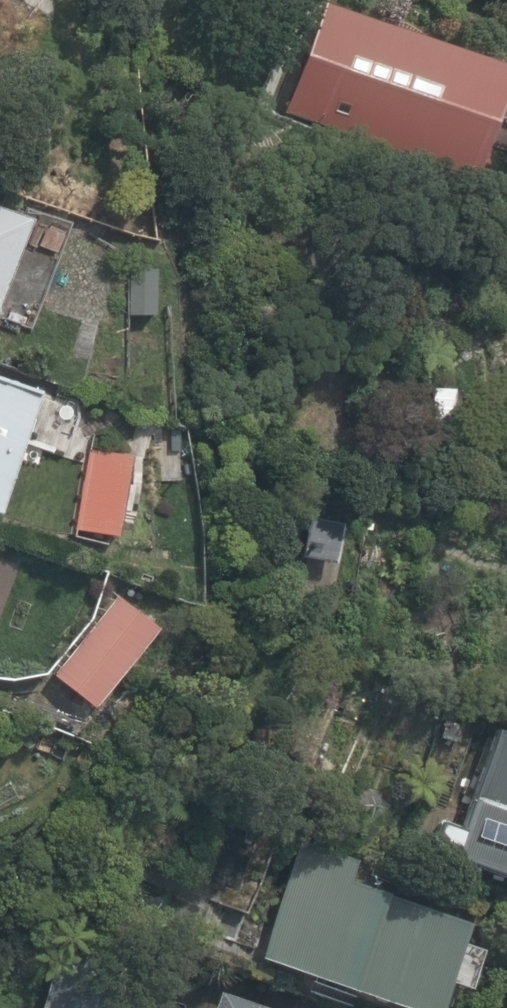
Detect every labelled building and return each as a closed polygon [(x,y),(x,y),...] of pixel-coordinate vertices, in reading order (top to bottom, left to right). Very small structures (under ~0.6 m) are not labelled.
[(22,0),(0,0),(0,47),(22,0)] [(326,0),(324,0),(278,108),(497,201),(506,176),(506,77),(326,0)] [(47,223),(0,205),(0,348),(47,223)] [(15,534),(63,398),(0,376),(0,529),(15,534)] [(145,460),(86,449),(69,537),(128,548),(145,460)] [(120,594),(50,681),(101,722),(171,635),(120,594)] [(433,856),(506,888),(506,731),(468,824),(450,816),(433,856)] [(257,967),(371,1007),(461,1007),(488,930),(295,862),(257,967)] [(234,989),(226,1007),(275,1007),(234,989)] [(56,1007),(82,1007),(60,998),(56,1007)]
